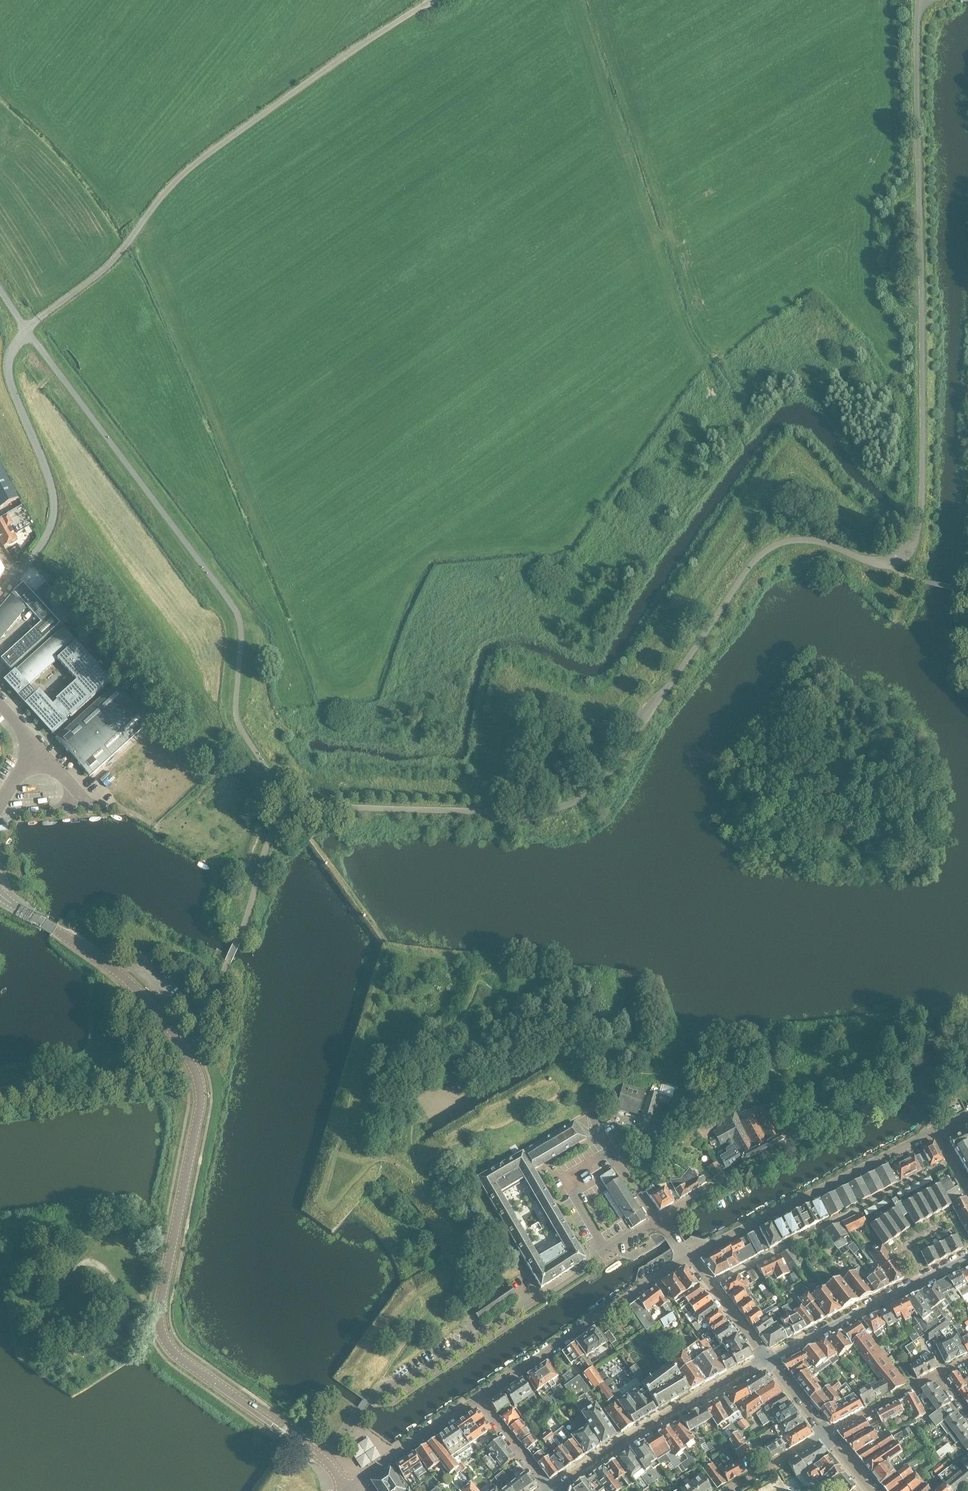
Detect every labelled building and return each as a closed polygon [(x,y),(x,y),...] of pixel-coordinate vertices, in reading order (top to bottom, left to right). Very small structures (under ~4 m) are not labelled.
[(3,512),(21,502),(0,462),(0,507),(3,512)] [(4,546),(17,538),(11,527),(13,525),(7,516),(0,520),(0,540),(4,546)] [(42,579),(29,591),(59,625),(73,613),(42,579)] [(12,593),(0,608),(0,640),(27,608),(29,605),(43,621),(0,660),(9,670),(52,631),(59,625),(22,584),(12,593)] [(67,720),(66,719),(70,715),(71,717),(111,680),(63,627),(15,671),(15,670),(4,681),(18,695),(25,704),(52,733),(67,720)] [(115,685),(56,739),(90,775),(93,773),(100,780),(110,770),(154,817),(198,777),(156,730),(148,723),(149,722),(115,685)] [(109,793),(112,798),(122,791),(119,786),(109,793)] [(769,1060),(772,1086),(771,1086),(772,1088),(772,1090),(777,1089),(777,1088),(777,1085),(776,1085),(774,1060),(775,1060),(774,1057),(774,1056),(769,1056),(769,1057),(769,1058),(769,1060)] [(618,1106),(617,1108),(637,1114),(637,1112),(638,1110),(644,1111),(643,1113),(643,1115),(651,1117),(651,1116),(652,1113),(667,1118),(672,1107),(672,1105),(656,1100),(657,1095),(649,1092),(643,1090),(624,1085),(618,1106)] [(643,1150),(635,1156),(636,1157),(644,1151),(654,1165),(658,1167),(702,1113),(695,1105),(688,1102),(675,1101),(673,1098),(672,1105),(672,1107),(667,1118),(667,1120),(663,1127),(659,1134),(649,1144),(643,1149),(643,1150)] [(753,1114),(770,1146),(784,1139),(766,1107),(753,1114)] [(714,1130),(716,1134),(719,1141),(721,1144),(732,1138),(743,1158),(741,1159),(742,1161),(758,1153),(740,1121),(735,1111),(721,1117),(725,1124),(714,1130)] [(758,1153),(770,1146),(753,1114),(740,1121),(758,1153)] [(522,1152),(533,1170),(585,1138),(573,1122),(522,1152)] [(966,1131),(949,1140),(954,1149),(967,1141),(967,1135),(966,1131)] [(711,1145),(719,1141),(716,1134),(709,1137),(710,1139),(708,1140),(711,1145)] [(920,1159),(938,1150),(933,1141),(921,1148),(923,1152),(918,1155),(920,1159)] [(967,1141),(954,1149),(967,1173),(967,1141)] [(717,1154),(714,1157),(717,1162),(722,1170),(726,1168),(741,1159),(732,1145),(717,1154)] [(938,1150),(920,1159),(922,1163),(927,1160),(930,1165),(942,1159),(938,1150)] [(527,1264),(540,1287),(585,1258),(533,1170),(522,1152),(521,1152),(513,1157),(477,1178),(511,1238),(518,1248),(527,1264)] [(911,1175),(925,1168),(922,1163),(920,1159),(918,1155),(915,1157),(914,1155),(903,1160),(911,1175)] [(894,1168),(890,1169),(897,1182),(911,1175),(903,1160),(893,1165),(894,1168)] [(707,1167),(713,1178),(723,1172),(721,1170),(716,1162),(708,1167),(707,1167)] [(830,1216),(844,1209),(897,1182),(887,1164),(821,1198),(830,1216)] [(692,1171),(690,1167),(685,1173),(681,1178),(669,1180),(673,1187),(680,1198),(708,1181),(704,1175),(703,1175),(699,1177),(696,1172),(694,1170),(692,1171)] [(605,1176),(600,1179),(605,1186),(615,1180),(612,1176),(607,1179),(605,1176)] [(955,1187),(949,1177),(939,1183),(939,1184),(945,1193),(944,1193),(951,1205),(957,1216),(967,1234),(967,1202),(958,1185),(955,1187)] [(605,1187),(607,1190),(602,1193),(616,1216),(621,1212),(626,1219),(627,1218),(633,1227),(645,1219),(619,1178),(615,1180),(605,1187)] [(939,1184),(930,1189),(941,1210),(951,1205),(944,1193),(945,1193),(939,1184)] [(656,1190),(653,1186),(645,1191),(654,1202),(653,1202),(659,1211),(674,1202),(670,1195),(671,1194),(670,1192),(668,1193),(668,1192),(663,1186),(656,1190)] [(932,1215),(941,1210),(930,1189),(921,1194),(932,1215)] [(911,1199),(923,1220),(932,1215),(921,1194),(911,1199)] [(895,1198),(891,1201),(894,1206),(895,1208),(902,1218),(907,1214),(902,1205),(902,1204),(903,1204),(901,1202),(901,1201),(901,1202),(898,1203),(895,1198)] [(809,1204),(818,1222),(828,1217),(819,1199),(809,1204)] [(903,1204),(902,1204),(902,1205),(907,1214),(914,1225),(923,1220),(911,1199),(903,1204)] [(809,1227),(818,1222),(809,1204),(799,1209),(809,1227)] [(887,1214),(900,1234),(909,1228),(902,1218),(895,1208),(887,1214)] [(799,1232),(809,1227),(799,1209),(790,1214),(799,1232)] [(867,1224),(861,1214),(860,1213),(859,1213),(841,1222),(848,1233),(867,1224)] [(790,1237),(799,1232),(790,1214),(780,1219),(790,1237)] [(891,1240),(900,1234),(887,1214),(878,1220),(891,1240)] [(780,1242),(790,1237),(780,1219),(771,1223),(770,1224),(780,1242)] [(878,1220),(869,1227),(882,1245),(883,1246),(891,1240),(878,1220)] [(780,1242),(770,1224),(771,1223),(759,1229),(758,1229),(769,1249),(781,1243),(781,1241),(780,1242)] [(852,1242),(851,1241),(848,1236),(839,1223),(824,1230),(827,1235),(833,1244),(837,1249),(847,1244),(852,1242)] [(751,1245),(762,1240),(757,1230),(746,1236),(751,1245)] [(962,1248),(961,1247),(955,1235),(944,1241),(950,1254),(962,1248)] [(756,1255),(751,1247),(746,1236),(701,1260),(714,1277),(755,1255),(756,1255)] [(751,1245),(751,1247),(756,1255),(767,1249),(763,1241),(762,1240),(751,1245)] [(950,1254),(944,1241),(932,1246),(939,1260),(950,1254)] [(802,1242),(798,1244),(806,1256),(811,1253),(802,1242)] [(883,1246),(882,1245),(869,1253),(873,1259),(891,1284),(903,1278),(882,1247),(883,1246)] [(939,1260),(932,1246),(920,1252),(927,1266),(939,1260)] [(801,1264),(791,1250),(790,1248),(780,1254),(792,1270),(801,1264)] [(865,1248),(861,1252),(869,1263),(873,1259),(869,1253),(865,1248)] [(778,1256),(756,1267),(764,1278),(774,1274),(777,1279),(789,1273),(784,1263),(782,1264),(778,1256)] [(872,1268),(868,1271),(881,1289),(891,1284),(873,1259),(869,1263),(868,1263),(872,1268)] [(859,1267),(858,1265),(853,1268),(855,1271),(872,1294),(881,1289),(868,1271),(864,1274),(860,1267),(859,1267)] [(689,1290),(698,1284),(692,1276),(685,1266),(672,1274),(686,1292),(674,1300),(675,1301),(683,1296),(690,1291),(689,1290)] [(759,1278),(754,1270),(752,1268),(746,1272),(753,1282),(759,1278)] [(859,1301),(872,1294),(855,1271),(842,1280),(859,1301)] [(960,1272),(949,1278),(956,1291),(957,1290),(958,1292),(961,1297),(967,1293),(967,1284),(960,1272)] [(661,1282),(674,1300),(686,1292),(672,1274),(661,1282)] [(740,1289),(746,1286),(747,1286),(747,1285),(749,1284),(749,1283),(747,1279),(742,1281),(737,1274),(720,1284),(728,1295),(740,1289)] [(859,1301),(842,1280),(839,1277),(824,1287),(842,1309),(859,1301)] [(936,1285),(949,1305),(954,1302),(955,1304),(958,1302),(956,1301),(960,1299),(956,1293),(958,1292),(957,1290),(956,1291),(949,1278),(936,1285)] [(762,1292),(766,1289),(761,1283),(758,1286),(762,1292)] [(686,1300),(678,1305),(680,1309),(684,1307),(687,1304),(704,1292),(700,1286),(698,1284),(689,1290),(690,1291),(683,1296),(686,1300)] [(510,1285),(473,1310),(478,1318),(515,1293),(510,1285)] [(943,1310),(949,1305),(936,1285),(924,1291),(929,1300),(933,1297),(934,1297),(939,1304),(939,1305),(943,1310)] [(736,1306),(747,1298),(752,1295),(746,1286),(740,1289),(728,1295),(736,1306)] [(662,1306),(668,1314),(673,1311),(667,1302),(657,1288),(656,1287),(638,1299),(646,1311),(658,1303),(661,1307),(662,1306)] [(827,1317),(811,1295),(809,1292),(804,1287),(801,1289),(805,1294),(798,1299),(816,1322),(827,1317)] [(827,1317),(842,1309),(824,1287),(811,1295),(827,1317)] [(766,1289),(762,1292),(767,1299),(771,1296),(766,1289)] [(929,1300),(924,1291),(919,1293),(925,1302),(923,1303),(926,1307),(926,1309),(919,1314),(920,1315),(918,1316),(917,1316),(915,1318),(918,1324),(919,1324),(924,1333),(935,1325),(945,1317),(947,1316),(943,1310),(939,1305),(939,1304),(934,1297),(933,1297),(929,1300)] [(688,1312),(684,1307),(680,1309),(688,1319),(693,1316),(711,1302),(704,1292),(687,1304),(692,1310),(688,1312)] [(917,1316),(918,1316),(920,1315),(919,1314),(926,1309),(926,1307),(923,1303),(925,1302),(919,1293),(907,1299),(915,1313),(916,1313),(917,1316)] [(752,1295),(747,1298),(736,1306),(744,1316),(755,1308),(759,1305),(752,1295)] [(793,1311),(805,1328),(816,1322),(798,1299),(797,1297),(794,1299),(797,1303),(799,1306),(793,1311)] [(646,1311),(638,1299),(629,1306),(646,1330),(655,1323),(646,1311)] [(891,1307),(899,1322),(904,1319),(905,1322),(912,1318),(910,1316),(916,1313),(915,1313),(907,1299),(891,1307)] [(695,1319),(694,1320),(690,1322),(693,1326),(717,1310),(711,1302),(693,1316),(695,1319)] [(755,1308),(744,1316),(752,1327),(769,1314),(772,1312),(777,1308),(776,1307),(771,1307),(776,1303),(759,1313),(755,1308)] [(805,1328),(793,1311),(788,1304),(781,1308),(785,1316),(789,1323),(786,1325),(793,1334),(805,1328)] [(888,1327),(899,1322),(891,1307),(877,1313),(884,1321),(887,1324),(888,1327)] [(752,1327),(758,1335),(774,1324),(770,1319),(775,1316),(774,1315),(778,1311),(777,1309),(777,1308),(772,1312),(769,1314),(752,1327)] [(696,1330),(702,1326),(701,1325),(704,1322),(707,1327),(707,1328),(722,1317),(717,1310),(693,1326),(696,1330)] [(672,1312),(660,1320),(665,1327),(677,1319),(672,1312)] [(880,1330),(887,1324),(884,1321),(877,1313),(864,1320),(877,1337),(882,1333),(880,1330)] [(780,1329),(786,1337),(786,1338),(793,1334),(786,1325),(789,1323),(785,1316),(782,1318),(780,1319),(785,1326),(780,1328),(780,1329)] [(722,1317),(707,1328),(708,1330),(701,1336),(703,1339),(727,1324),(722,1317)] [(945,1317),(935,1325),(941,1333),(951,1325),(950,1323),(945,1317)] [(780,1329),(780,1328),(776,1322),(774,1324),(758,1335),(767,1347),(770,1347),(786,1337),(780,1329)] [(855,1346),(870,1336),(859,1322),(843,1330),(855,1346)] [(708,1353),(710,1352),(709,1351),(712,1349),(708,1343),(715,1338),(720,1345),(722,1344),(735,1334),(727,1323),(727,1324),(703,1339),(703,1340),(700,1342),(708,1353)] [(954,1326),(957,1330),(959,1335),(967,1352),(967,1334),(965,1335),(959,1323),(954,1326)] [(920,1338),(925,1334),(924,1333),(919,1324),(914,1328),(920,1338)] [(935,1325),(924,1333),(925,1334),(930,1341),(941,1333),(935,1325)] [(587,1335),(576,1343),(585,1355),(607,1339),(603,1334),(598,1326),(594,1329),(586,1334),(587,1335)] [(854,1345),(855,1347),(855,1346),(843,1330),(827,1339),(838,1354),(839,1356),(854,1345)] [(607,1331),(603,1334),(607,1339),(611,1344),(614,1341),(607,1331)] [(727,1351),(742,1343),(735,1334),(722,1344),(725,1349),(727,1351)] [(956,1359),(964,1355),(967,1353),(967,1352),(959,1335),(947,1341),(956,1359)] [(881,1381),(888,1392),(890,1391),(891,1393),(908,1384),(870,1336),(855,1346),(855,1347),(881,1381)] [(837,1355),(838,1354),(827,1339),(816,1345),(829,1361),(831,1364),(832,1366),(840,1360),(837,1355)] [(956,1359),(947,1341),(935,1346),(942,1359),(944,1364),(956,1359)] [(592,1367),(589,1363),(574,1342),(562,1351),(571,1363),(574,1361),(576,1365),(579,1363),(586,1372),(592,1367)] [(699,1343),(698,1342),(686,1350),(685,1348),(683,1350),(705,1382),(715,1377),(725,1371),(717,1359),(714,1355),(713,1356),(710,1352),(708,1353),(700,1342),(699,1343)] [(742,1343),(727,1351),(733,1361),(736,1364),(736,1365),(752,1356),(744,1346),(742,1343)] [(905,1347),(910,1353),(915,1349),(912,1343),(905,1347)] [(829,1361),(816,1345),(804,1352),(803,1352),(809,1359),(816,1369),(816,1371),(819,1374),(831,1364),(829,1361)] [(628,1369),(635,1377),(640,1385),(657,1409),(688,1391),(668,1361),(658,1348),(651,1352),(659,1363),(659,1362),(660,1362),(661,1362),(662,1362),(663,1362),(664,1362),(664,1363),(666,1366),(643,1383),(641,1380),(640,1379),(640,1378),(640,1377),(640,1376),(641,1376),(641,1375),(642,1375),(634,1364),(628,1369)] [(725,1349),(714,1355),(717,1359),(725,1371),(735,1365),(736,1365),(736,1364),(733,1361),(727,1351),(725,1349)] [(683,1350),(681,1352),(668,1361),(688,1391),(689,1390),(705,1382),(683,1350)] [(922,1360),(928,1372),(939,1367),(933,1354),(931,1355),(929,1351),(920,1356),(921,1360),(922,1360)] [(806,1361),(809,1359),(803,1352),(782,1362),(789,1371),(806,1361)] [(920,1377),(928,1372),(922,1360),(921,1360),(911,1366),(917,1378),(920,1377)] [(551,1388),(555,1393),(562,1388),(559,1384),(556,1387),(555,1385),(552,1380),(558,1376),(548,1361),(537,1368),(550,1388),(551,1388)] [(806,1361),(789,1371),(796,1379),(811,1368),(806,1361)] [(812,1400),(822,1392),(823,1391),(817,1385),(821,1382),(817,1377),(819,1375),(819,1374),(816,1371),(813,1366),(811,1368),(796,1379),(811,1399),(812,1400)] [(604,1383),(603,1382),(592,1367),(586,1372),(582,1375),(583,1377),(583,1376),(591,1387),(590,1387),(592,1390),(597,1387),(597,1388),(604,1383)] [(552,1395),(555,1393),(551,1388),(550,1388),(537,1368),(526,1376),(536,1391),(542,1387),(546,1391),(550,1389),(551,1390),(549,1392),(552,1396),(552,1395)] [(604,1382),(608,1379),(603,1371),(598,1374),(604,1382)] [(749,1396),(772,1381),(770,1378),(765,1371),(756,1377),(742,1386),(748,1394),(749,1396)] [(964,1380),(957,1371),(949,1377),(965,1400),(967,1398),(967,1378),(964,1380)] [(849,1384),(853,1381),(858,1377),(853,1373),(845,1379),(849,1384)] [(579,1376),(577,1377),(564,1386),(579,1414),(581,1413),(580,1414),(601,1445),(615,1435),(595,1405),(592,1406),(586,1394),(590,1391),(579,1376)] [(640,1385),(635,1377),(618,1390),(609,1378),(608,1379),(604,1382),(603,1382),(604,1383),(614,1397),(617,1401),(633,1424),(657,1409),(640,1385)] [(838,1391),(839,1390),(846,1384),(841,1378),(834,1383),(829,1387),(822,1392),(812,1400),(822,1411),(841,1400),(836,1393),(838,1391)] [(528,1399),(533,1396),(522,1379),(513,1385),(524,1401),(528,1399)] [(829,1387),(834,1383),(830,1379),(826,1382),(829,1387)] [(755,1412),(760,1408),(782,1393),(772,1381),(749,1396),(748,1394),(745,1396),(755,1412)] [(888,1392),(881,1381),(871,1386),(870,1386),(869,1385),(856,1393),(866,1407),(878,1400),(877,1398),(888,1392)] [(931,1401),(943,1393),(936,1382),(922,1389),(931,1401)] [(607,1401),(614,1397),(604,1383),(597,1388),(607,1401)] [(841,1400),(822,1411),(825,1416),(831,1423),(834,1424),(864,1408),(863,1406),(858,1399),(857,1398),(851,1390),(846,1384),(839,1390),(841,1395),(843,1399),(846,1405),(847,1406),(845,1407),(844,1406),(843,1404),(842,1404),(841,1401),(841,1400)] [(524,1401),(513,1385),(504,1391),(514,1406),(519,1402),(520,1404),(524,1401)] [(734,1405),(735,1404),(734,1403),(745,1396),(748,1394),(742,1386),(742,1385),(726,1394),(734,1405)] [(509,1404),(502,1394),(501,1393),(488,1401),(497,1412),(509,1404)] [(756,1414),(763,1426),(765,1425),(769,1422),(770,1421),(767,1417),(779,1410),(790,1404),(782,1393),(760,1408),(761,1410),(756,1414)] [(910,1410),(915,1420),(926,1414),(915,1393),(904,1399),(905,1399),(904,1399),(910,1410)] [(933,1423),(951,1409),(948,1405),(951,1403),(943,1393),(931,1401),(938,1412),(930,1418),(933,1423)] [(725,1394),(715,1400),(733,1426),(738,1423),(743,1430),(749,1426),(744,1418),(744,1419),(734,1405),(726,1394),(725,1394)] [(552,1395),(552,1396),(543,1402),(548,1410),(558,1403),(552,1395)] [(746,1420),(755,1412),(745,1396),(734,1403),(735,1404),(746,1420)] [(905,1412),(910,1410),(904,1399),(877,1413),(880,1419),(883,1424),(894,1419),(903,1415),(906,1413),(905,1412)] [(738,1459),(739,1458),(750,1450),(733,1426),(715,1400),(703,1407),(711,1419),(717,1427),(718,1428),(717,1429),(738,1459)] [(633,1424),(617,1401),(604,1409),(621,1432),(633,1424)] [(537,1402),(528,1408),(531,1411),(540,1405),(538,1403),(538,1402),(537,1402)] [(770,1421),(774,1426),(796,1412),(790,1404),(779,1410),(767,1417),(770,1421)] [(696,1433),(706,1427),(703,1424),(711,1419),(703,1407),(681,1420),(689,1432),(694,1429),(696,1433)] [(512,1408),(502,1415),(500,1416),(507,1425),(519,1418),(512,1408)] [(522,1417),(531,1411),(528,1408),(520,1414),(522,1417)] [(951,1409),(933,1423),(936,1427),(941,1424),(948,1434),(949,1433),(965,1422),(957,1412),(954,1414),(951,1409)] [(468,1445),(470,1444),(490,1429),(476,1410),(454,1425),(468,1445)] [(775,1434),(778,1438),(804,1422),(796,1412),(774,1426),(772,1427),(772,1428),(764,1433),(767,1439),(775,1434)] [(571,1436),(570,1437),(584,1456),(601,1445),(581,1415),(574,1420),(581,1430),(571,1436)] [(515,1434),(526,1426),(524,1423),(521,1419),(520,1419),(509,1427),(515,1434)] [(869,1425),(866,1419),(839,1433),(847,1443),(864,1434),(864,1433),(871,1429),(873,1428),(883,1424),(880,1419),(869,1425)] [(704,1453),(700,1448),(694,1439),(695,1439),(689,1432),(681,1420),(668,1427),(684,1450),(686,1452),(689,1450),(695,1459),(704,1453)] [(778,1438),(785,1450),(791,1447),(813,1434),(804,1422),(778,1438)] [(960,1441),(967,1435),(967,1426),(965,1422),(949,1433),(957,1443),(960,1441)] [(457,1465),(462,1461),(474,1452),(468,1445),(454,1425),(436,1438),(457,1465)] [(521,1443),(533,1434),(530,1431),(531,1431),(527,1427),(526,1426),(515,1434),(521,1443)] [(552,1434),(555,1438),(574,1463),(584,1456),(570,1437),(571,1436),(563,1426),(552,1434)] [(677,1455),(684,1450),(668,1427),(658,1433),(685,1471),(695,1464),(695,1462),(697,1461),(695,1459),(689,1450),(686,1452),(690,1457),(689,1458),(682,1462),(677,1455)] [(856,1454),(878,1441),(879,1440),(873,1428),(871,1429),(864,1433),(864,1434),(847,1443),(856,1453),(856,1454)] [(897,1443),(898,1444),(913,1434),(909,1428),(894,1436),(895,1437),(893,1438),(890,1434),(879,1440),(878,1441),(856,1454),(865,1464),(896,1444),(897,1443)] [(746,1438),(749,1436),(750,1435),(745,1429),(741,1432),(746,1438)] [(555,1438),(552,1434),(548,1430),(539,1436),(546,1445),(555,1438)] [(488,1434),(493,1442),(497,1439),(491,1431),(488,1434)] [(685,1471),(658,1433),(643,1443),(659,1465),(664,1462),(665,1464),(667,1462),(669,1464),(666,1466),(670,1471),(674,1468),(679,1474),(685,1471)] [(533,1434),(521,1443),(528,1451),(537,1444),(538,1445),(540,1444),(533,1434)] [(436,1437),(427,1443),(440,1462),(449,1474),(454,1470),(457,1473),(461,1470),(457,1465),(436,1438),(436,1437)] [(486,1464),(507,1447),(499,1437),(497,1439),(493,1442),(483,1450),(487,1455),(482,1459),(486,1464)] [(565,1469),(574,1463),(555,1438),(546,1445),(550,1451),(551,1450),(552,1452),(565,1469)] [(705,1445),(700,1448),(704,1453),(704,1452),(705,1453),(721,1444),(717,1438),(705,1445)] [(778,1438),(764,1447),(772,1458),(785,1450),(778,1438)] [(426,1445),(415,1452),(421,1461),(427,1470),(440,1462),(427,1443),(426,1444),(426,1445)] [(653,1470),(659,1465),(643,1443),(629,1450),(645,1473),(641,1477),(643,1480),(647,1486),(659,1478),(655,1472),(654,1471),(653,1470)] [(788,1464),(792,1470),(794,1475),(803,1471),(804,1473),(830,1456),(819,1443),(797,1456),(788,1463),(788,1464)] [(903,1452),(898,1444),(897,1443),(896,1444),(865,1464),(873,1474),(889,1462),(888,1462),(895,1457),(900,1455),(903,1452)] [(945,1452),(952,1447),(949,1443),(936,1452),(932,1446),(929,1449),(937,1461),(946,1454),(945,1452)] [(945,1452),(946,1454),(948,1453),(949,1455),(955,1451),(953,1449),(955,1447),(958,1445),(957,1443),(952,1447),(945,1452)] [(543,1470),(550,1465),(545,1457),(546,1456),(545,1455),(545,1454),(544,1453),(538,1445),(537,1444),(528,1451),(536,1461),(543,1470)] [(546,1445),(542,1448),(545,1453),(544,1453),(545,1454),(545,1455),(546,1456),(545,1457),(550,1465),(543,1470),(550,1479),(565,1469),(552,1452),(551,1450),(550,1451),(546,1445)] [(721,1445),(710,1452),(713,1457),(724,1450),(721,1445)] [(507,1447),(486,1464),(490,1469),(494,1466),(493,1465),(494,1463),(495,1464),(497,1462),(501,1468),(515,1457),(507,1447)] [(900,1455),(895,1457),(888,1462),(889,1462),(873,1474),(882,1485),(907,1466),(921,1457),(929,1453),(925,1447),(916,1453),(903,1461),(900,1455)] [(634,1483),(640,1490),(644,1490),(648,1488),(647,1486),(643,1480),(641,1477),(645,1473),(629,1450),(616,1459),(634,1483)] [(413,1453),(404,1459),(419,1481),(421,1480),(420,1478),(427,1473),(413,1453)] [(817,1482),(838,1467),(830,1456),(804,1473),(803,1471),(794,1475),(796,1477),(802,1489),(819,1486),(817,1482)] [(915,1476),(910,1469),(921,1463),(924,1461),(921,1457),(907,1466),(882,1485),(887,1490),(896,1490),(915,1476)] [(413,1490),(421,1484),(404,1459),(395,1465),(405,1480),(410,1476),(415,1482),(410,1486),(413,1490)] [(616,1482),(622,1477),(625,1483),(626,1483),(628,1486),(631,1484),(631,1485),(634,1483),(616,1459),(605,1467),(604,1466),(616,1482)] [(462,1471),(467,1467),(462,1461),(457,1465),(461,1470),(462,1471)] [(724,1470),(722,1466),(721,1464),(717,1467),(720,1472),(721,1472),(727,1482),(746,1472),(742,1464),(740,1461),(734,1465),(732,1462),(728,1464),(730,1467),(724,1470)] [(939,1490),(959,1490),(967,1483),(967,1472),(963,1466),(959,1461),(938,1477),(943,1482),(946,1485),(939,1490)] [(942,1463),(934,1470),(937,1474),(945,1468),(942,1463)] [(507,1468),(515,1479),(516,1478),(527,1490),(532,1490),(537,1488),(537,1487),(537,1484),(526,1470),(520,1475),(512,1464),(507,1468)] [(725,1482),(718,1473),(712,1464),(703,1468),(717,1488),(725,1483),(725,1482)] [(410,1489),(393,1466),(371,1481),(378,1490),(407,1490),(410,1489)] [(621,1489),(616,1482),(604,1466),(593,1473),(607,1490),(618,1490),(621,1489)] [(697,1490),(713,1490),(701,1475),(703,1474),(697,1467),(692,1470),(697,1477),(690,1482),(697,1490)] [(819,1486),(819,1487),(828,1484),(840,1490),(851,1490),(855,1487),(844,1474),(838,1467),(817,1482),(819,1486)] [(462,1471),(461,1470),(457,1473),(464,1482),(459,1486),(456,1488),(459,1490),(478,1490),(470,1482),(462,1471)] [(593,1473),(584,1479),(583,1479),(574,1486),(569,1489),(568,1490),(607,1490),(593,1473)] [(896,1490),(917,1490),(926,1484),(917,1474),(915,1476),(896,1490)] [(690,1482),(684,1475),(680,1477),(686,1485),(679,1490),(680,1490),(697,1490),(690,1482)] [(503,1481),(512,1490),(527,1490),(516,1478),(515,1479),(511,1482),(507,1477),(503,1481)] [(500,1490),(512,1490),(503,1481),(499,1484),(503,1489),(500,1490)] [(946,1485),(943,1482),(932,1490),(939,1490),(946,1485)]
